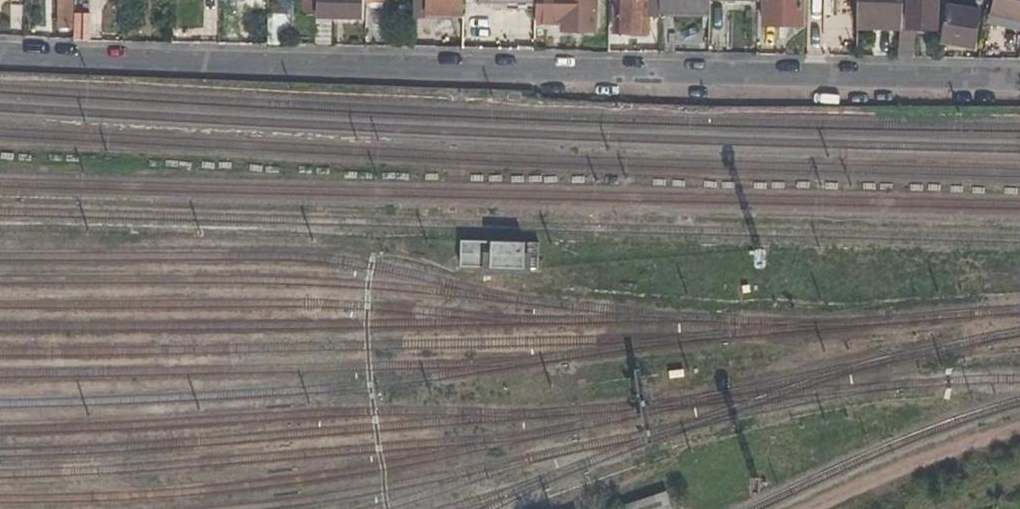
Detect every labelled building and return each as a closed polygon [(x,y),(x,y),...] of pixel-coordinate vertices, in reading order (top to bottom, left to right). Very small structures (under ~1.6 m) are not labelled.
[(300,11),(317,11),(317,8),(317,0),(300,0),(300,11)] [(317,8),(355,9),(356,0),(317,0),(317,8)] [(461,0),(428,0),(428,9),(461,10),(461,0)] [(535,20),(565,20),(565,27),(598,28),(598,0),(535,0),(535,20)] [(615,27),(649,27),(649,0),(616,0),(615,27)] [(764,20),(798,20),(798,0),(764,0),(764,20)] [(897,22),(899,0),(856,0),(855,21),(897,22)] [(894,50),(910,51),(913,22),(933,24),(935,0),(899,0),(897,22),(894,50)] [(960,0),(943,0),(937,36),(970,42),(977,3),(960,0)] [(986,6),(1010,12),(1009,15),(1019,18),(1019,0),(988,0),(986,6)] [(75,10),(74,35),(90,35),(90,11),(75,10)] [(537,242),(460,240),(460,264),(536,265),(537,242)] [(617,508),(664,508),(659,496),(617,508)]
